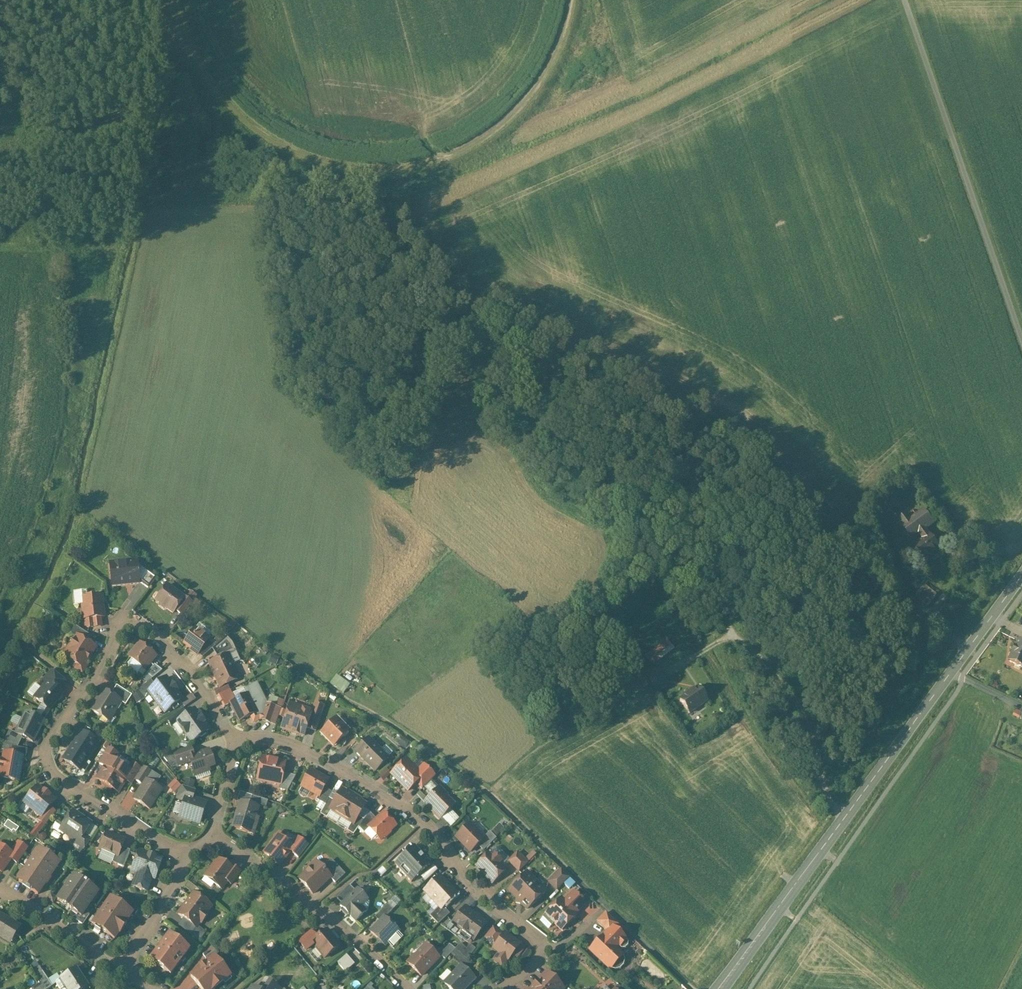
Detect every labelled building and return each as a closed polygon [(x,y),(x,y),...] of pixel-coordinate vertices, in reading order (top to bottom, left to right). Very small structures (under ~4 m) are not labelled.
[(916,515),(902,526),(905,530),(905,532),(907,536),(909,536),(912,539),(933,524),(924,512),(917,517),(916,515)] [(883,542),(881,531),(873,533),(876,544),(883,542)] [(930,535),(910,549),(922,567),(931,561),(929,559),(941,550),(930,535)] [(137,562),(114,564),(115,574),(111,574),(112,586),(124,584),(124,585),(130,584),(139,583),(137,563),(137,562)] [(157,578),(137,563),(139,582),(148,589),(157,578)] [(941,592),(929,580),(915,596),(928,606),(941,592)] [(183,599),(167,587),(168,586),(167,586),(160,595),(162,596),(157,602),(160,604),(160,606),(163,608),(165,608),(166,608),(167,607),(173,612),(172,613),(173,614),(181,603),(183,599)] [(101,597),(86,598),(87,604),(82,604),(84,619),(85,619),(100,618),(103,618),(101,597)] [(192,603),(184,597),(183,599),(181,603),(188,608),(192,603)] [(100,618),(85,619),(85,626),(89,628),(101,627),(100,618)] [(202,625),(199,629),(206,634),(209,630),(202,625)] [(90,636),(75,626),(70,633),(76,637),(77,636),(86,642),(90,636)] [(195,629),(184,645),(197,655),(208,641),(209,639),(195,629)] [(86,642),(77,636),(76,637),(70,647),(71,654),(68,659),(77,665),(75,669),(82,673),(88,664),(86,663),(96,648),(86,642)] [(232,643),(226,637),(216,647),(220,659),(228,655),(236,652),(232,643)] [(208,641),(197,655),(202,658),(213,648),(208,641)] [(1020,641),(1010,661),(1021,667),(1021,642),(1020,641)] [(140,643),(129,657),(144,670),(155,656),(140,643)] [(653,650),(645,656),(652,665),(660,660),(653,650)] [(220,659),(209,664),(220,688),(239,679),(228,655),(220,659)] [(155,665),(147,674),(148,674),(152,679),(162,671),(155,665)] [(66,681),(53,671),(45,681),(47,683),(48,681),(59,689),(66,681)] [(331,681),(345,691),(351,683),(337,673),(331,681)] [(148,674),(143,680),(147,683),(151,680),(152,679),(148,674)] [(155,686),(149,691),(151,694),(154,698),(153,698),(159,707),(160,706),(165,712),(182,699),(166,678),(155,686)] [(147,683),(138,690),(145,699),(151,694),(149,691),(155,686),(151,680),(147,683)] [(47,683),(35,698),(49,710),(63,693),(59,689),(48,681),(47,683)] [(132,696),(117,686),(111,695),(121,701),(120,702),(125,705),(132,696)] [(697,688),(681,699),(690,714),(707,702),(697,688)] [(103,692),(98,700),(97,700),(91,710),(102,717),(104,714),(110,718),(111,716),(113,716),(116,712),(115,710),(120,702),(121,701),(111,695),(103,691),(103,692)] [(248,695),(231,703),(240,721),(257,713),(248,695)] [(280,710),(266,705),(261,720),(270,723),(270,721),(276,723),(280,710)] [(311,712),(290,705),(282,729),(290,732),(291,732),(291,731),(296,733),(295,734),(296,734),(303,736),(306,728),(311,713),(311,712)] [(182,710),(167,720),(172,727),(178,723),(177,722),(186,716),(182,710)] [(186,716),(177,722),(178,723),(191,742),(199,737),(202,737),(206,734),(207,731),(208,730),(203,723),(204,722),(201,717),(198,719),(195,715),(196,714),(194,711),(186,716)] [(322,714),(312,711),(311,712),(311,713),(306,728),(316,731),(322,714)] [(43,721),(26,713),(22,720),(21,719),(18,726),(19,727),(16,734),(33,742),(43,721)] [(336,718),(321,733),(333,746),(349,731),(336,718)] [(101,737),(86,727),(79,737),(94,747),(101,737)] [(79,737),(78,737),(63,760),(79,770),(94,747),(79,737)] [(365,742),(355,752),(359,757),(369,747),(365,742)] [(369,747),(359,757),(360,758),(361,757),(375,771),(388,759),(373,744),(369,747)] [(107,748),(98,763),(104,767),(110,759),(114,753),(107,748)] [(190,748),(173,753),(178,766),(190,761),(189,758),(193,756),(190,748)] [(193,756),(189,758),(190,761),(195,776),(209,771),(208,768),(214,766),(209,750),(193,756)] [(4,753),(3,761),(0,761),(0,770),(1,770),(0,775),(0,778),(18,781),(22,757),(4,753)] [(285,763),(262,758),(258,777),(280,782),(281,782),(283,773),(285,763)] [(104,767),(97,779),(107,786),(120,766),(110,759),(104,767)] [(406,760),(391,774),(408,791),(416,783),(422,777),(419,773),(406,760)] [(130,772),(120,766),(107,786),(118,793),(126,781),(131,773),(130,772)] [(134,766),(130,772),(131,773),(126,781),(132,785),(134,781),(141,770),(134,766)] [(151,772),(143,767),(141,770),(134,781),(142,786),(146,780),(146,781),(151,772)] [(435,777),(425,767),(419,773),(422,777),(416,783),(422,790),(435,777)] [(328,780),(310,770),(301,787),(318,796),(319,797),(324,788),(328,780)] [(158,777),(151,772),(146,781),(153,785),(158,777)] [(296,776),(283,773),(281,782),(280,782),(279,789),(287,791),(296,776)] [(195,786),(196,779),(186,778),(185,785),(195,786)] [(142,786),(134,799),(149,809),(161,790),(153,785),(146,781),(146,780),(142,786)] [(175,781),(169,786),(177,793),(181,787),(175,781)] [(194,790),(182,786),(177,793),(174,797),(185,800),(186,797),(191,799),(194,790)] [(43,792),(37,787),(26,801),(32,805),(29,808),(40,817),(41,818),(49,808),(55,801),(49,797),(50,796),(44,791),(43,792)] [(332,792),(324,788),(319,797),(318,796),(316,800),(325,805),(329,798),(332,792)] [(440,792),(438,789),(425,802),(432,809),(432,811),(435,815),(437,813),(441,818),(449,809),(453,805),(445,797),(446,794),(443,791),(440,791),(440,792)] [(347,794),(341,790),(334,802),(330,809),(331,810),(342,817),(354,796),(348,793),(347,794)] [(268,801),(252,796),(250,802),(266,807),(268,801)] [(354,796),(342,817),(352,823),(354,824),(358,817),(365,805),(359,802),(360,800),(354,796)] [(191,799),(186,797),(185,800),(180,815),(190,818),(189,819),(199,823),(205,804),(191,799)] [(325,805),(320,814),(326,818),(331,810),(330,809),(334,802),(329,798),(325,805)] [(258,808),(240,802),(232,827),(250,833),(258,808)] [(56,813),(49,808),(41,818),(40,817),(38,821),(45,826),(56,813)] [(449,809),(441,818),(445,822),(454,814),(449,809)] [(91,824),(72,812),(63,825),(58,821),(53,828),(63,835),(64,833),(72,838),(78,843),(84,834),(91,824)] [(364,820),(358,827),(364,833),(369,828),(368,827),(376,820),(369,812),(364,820)] [(376,820),(368,827),(369,828),(377,837),(381,834),(384,837),(386,837),(390,832),(390,830),(395,826),(383,813),(376,820)] [(454,814),(445,822),(450,827),(458,819),(454,814)] [(354,824),(352,823),(347,831),(353,835),(358,827),(364,820),(358,817),(354,824)] [(483,838),(470,824),(456,837),(470,852),(477,845),(484,838),(483,838)] [(489,832),(483,838),(484,838),(477,845),(483,851),(496,838),(489,832)] [(125,841),(106,833),(100,849),(102,850),(103,852),(109,855),(112,854),(115,855),(118,857),(122,847),(125,841)] [(91,839),(84,834),(78,843),(72,838),(70,841),(83,850),(91,839)] [(280,838),(275,839),(272,840),(269,844),(270,846),(264,853),(279,865),(284,859),(285,859),(288,855),(288,854),(290,852),(293,848),(292,847),(280,838)] [(308,846),(299,839),(292,847),(293,848),(290,852),(299,858),(308,846)] [(28,849),(18,843),(10,853),(13,855),(11,859),(18,864),(28,849)] [(0,846),(0,871),(2,872),(11,859),(13,855),(10,853),(0,846)] [(414,846),(394,864),(411,882),(431,864),(424,856),(423,857),(420,854),(421,853),(414,846)] [(122,847),(118,857),(115,855),(112,863),(124,868),(130,851),(122,847)] [(495,848),(490,853),(489,853),(485,857),(489,861),(493,857),(496,857),(497,858),(501,854),(501,851),(497,848),(495,848)] [(59,864),(40,851),(34,859),(33,858),(23,874),(18,882),(38,895),(45,884),(46,885),(50,880),(48,879),(57,867),(59,864)] [(161,860),(139,851),(132,870),(138,873),(151,878),(154,879),(161,860)] [(517,853),(508,861),(519,872),(527,863),(517,853)] [(497,858),(496,857),(493,857),(489,861),(485,857),(476,867),(492,883),(505,870),(499,863),(500,860),(497,858)] [(71,863),(63,858),(59,864),(57,867),(65,872),(71,863)] [(231,866),(229,868),(217,859),(206,874),(213,880),(214,884),(221,889),(227,881),(231,884),(240,872),(231,866)] [(334,863),(325,871),(331,877),(330,878),(335,883),(345,874),(334,863)] [(313,869),(312,868),(309,868),(306,870),(306,872),(299,879),(313,894),(330,878),(331,877),(325,871),(319,864),(313,869)] [(433,866),(413,884),(417,889),(437,870),(433,866)] [(561,870),(548,882),(557,891),(569,878),(561,870)] [(151,878),(138,873),(133,886),(146,891),(151,878)] [(527,873),(508,891),(509,891),(517,898),(516,899),(516,900),(516,902),(520,903),(520,904),(521,903),(527,908),(526,909),(527,909),(545,891),(544,891),(527,874),(527,873)] [(440,876),(424,891),(439,907),(441,909),(443,907),(457,895),(440,876)] [(81,881),(70,883),(64,892),(63,892),(57,900),(76,913),(81,917),(87,908),(86,907),(87,906),(96,893),(97,893),(81,881)] [(349,886),(337,898),(342,904),(355,891),(349,886)] [(342,904),(340,906),(356,922),(362,915),(355,908),(365,897),(367,896),(367,893),(362,889),(360,889),(358,890),(357,889),(355,891),(342,904)] [(575,893),(564,903),(575,913),(585,903),(575,893)] [(51,894),(47,899),(53,903),(56,898),(51,894)] [(193,894),(178,914),(195,927),(200,922),(201,923),(207,914),(206,913),(211,907),(193,894)] [(123,907),(110,899),(93,924),(114,939),(118,933),(119,934),(127,922),(126,922),(131,916),(132,913),(123,907)] [(561,899),(549,911),(554,917),(554,923),(561,930),(576,915),(564,903),(561,899)] [(593,899),(578,913),(585,921),(601,907),(593,899)] [(139,909),(127,902),(123,907),(132,913),(131,916),(133,917),(139,909)] [(393,910),(387,904),(375,917),(380,922),(384,917),(385,918),(393,910)] [(81,917),(76,913),(72,918),(83,925),(93,910),(87,906),(86,907),(87,908),(81,917)] [(439,907),(430,916),(438,924),(449,914),(443,907),(441,909),(439,907)] [(473,914),(465,908),(452,925),(473,940),(486,924),(478,917),(474,913),(473,914)] [(549,911),(545,914),(546,915),(541,919),(550,928),(554,923),(554,917),(549,911)] [(618,925),(606,913),(597,921),(608,932),(612,927),(614,929),(618,925)] [(0,915),(0,937),(10,943),(19,929),(0,917),(1,916),(0,915)] [(380,922),(370,932),(378,939),(377,940),(378,943),(380,945),(383,945),(383,944),(384,945),(398,931),(385,918),(384,917),(380,922)] [(503,936),(492,927),(484,938),(495,946),(503,936)] [(608,932),(590,950),(610,970),(615,971),(620,969),(623,966),(624,961),(623,956),(618,951),(620,949),(621,950),(625,949),(627,946),(628,943),(614,929),(612,927),(608,932)] [(312,930),(298,942),(304,949),(312,943),(318,937),(312,930)] [(339,946),(326,930),(318,937),(312,943),(325,958),(339,946)] [(520,945),(505,933),(503,936),(495,946),(493,949),(499,953),(507,959),(508,960),(520,945)] [(189,950),(169,934),(150,959),(170,975),(171,974),(179,962),(181,963),(180,962),(189,950)] [(460,944),(455,949),(461,955),(466,949),(460,944)] [(426,947),(416,957),(414,956),(407,963),(421,976),(439,958),(425,945),(424,945),(426,947)] [(450,945),(440,955),(445,960),(455,949),(450,945)] [(469,945),(466,949),(461,955),(467,960),(475,949),(469,945)] [(347,953),(338,961),(346,971),(356,963),(347,953)] [(499,953),(494,960),(502,966),(507,959),(499,953)] [(205,965),(204,964),(203,965),(204,965),(200,968),(200,969),(191,977),(201,988),(214,988),(223,981),(224,979),(229,975),(214,957),(205,965)] [(482,975),(470,963),(464,969),(474,979),(476,981),(482,975)] [(444,984),(450,988),(464,988),(474,979),(464,969),(461,966),(444,984)] [(33,972),(45,988),(48,988),(52,986),(39,967),(33,972)] [(76,970),(61,980),(55,984),(59,988),(85,988),(87,988),(76,970)] [(558,975),(554,971),(549,976),(554,980),(558,975)] [(546,973),(537,983),(536,982),(532,987),(533,987),(531,988),(563,988),(554,980),(549,976),(546,973)]
